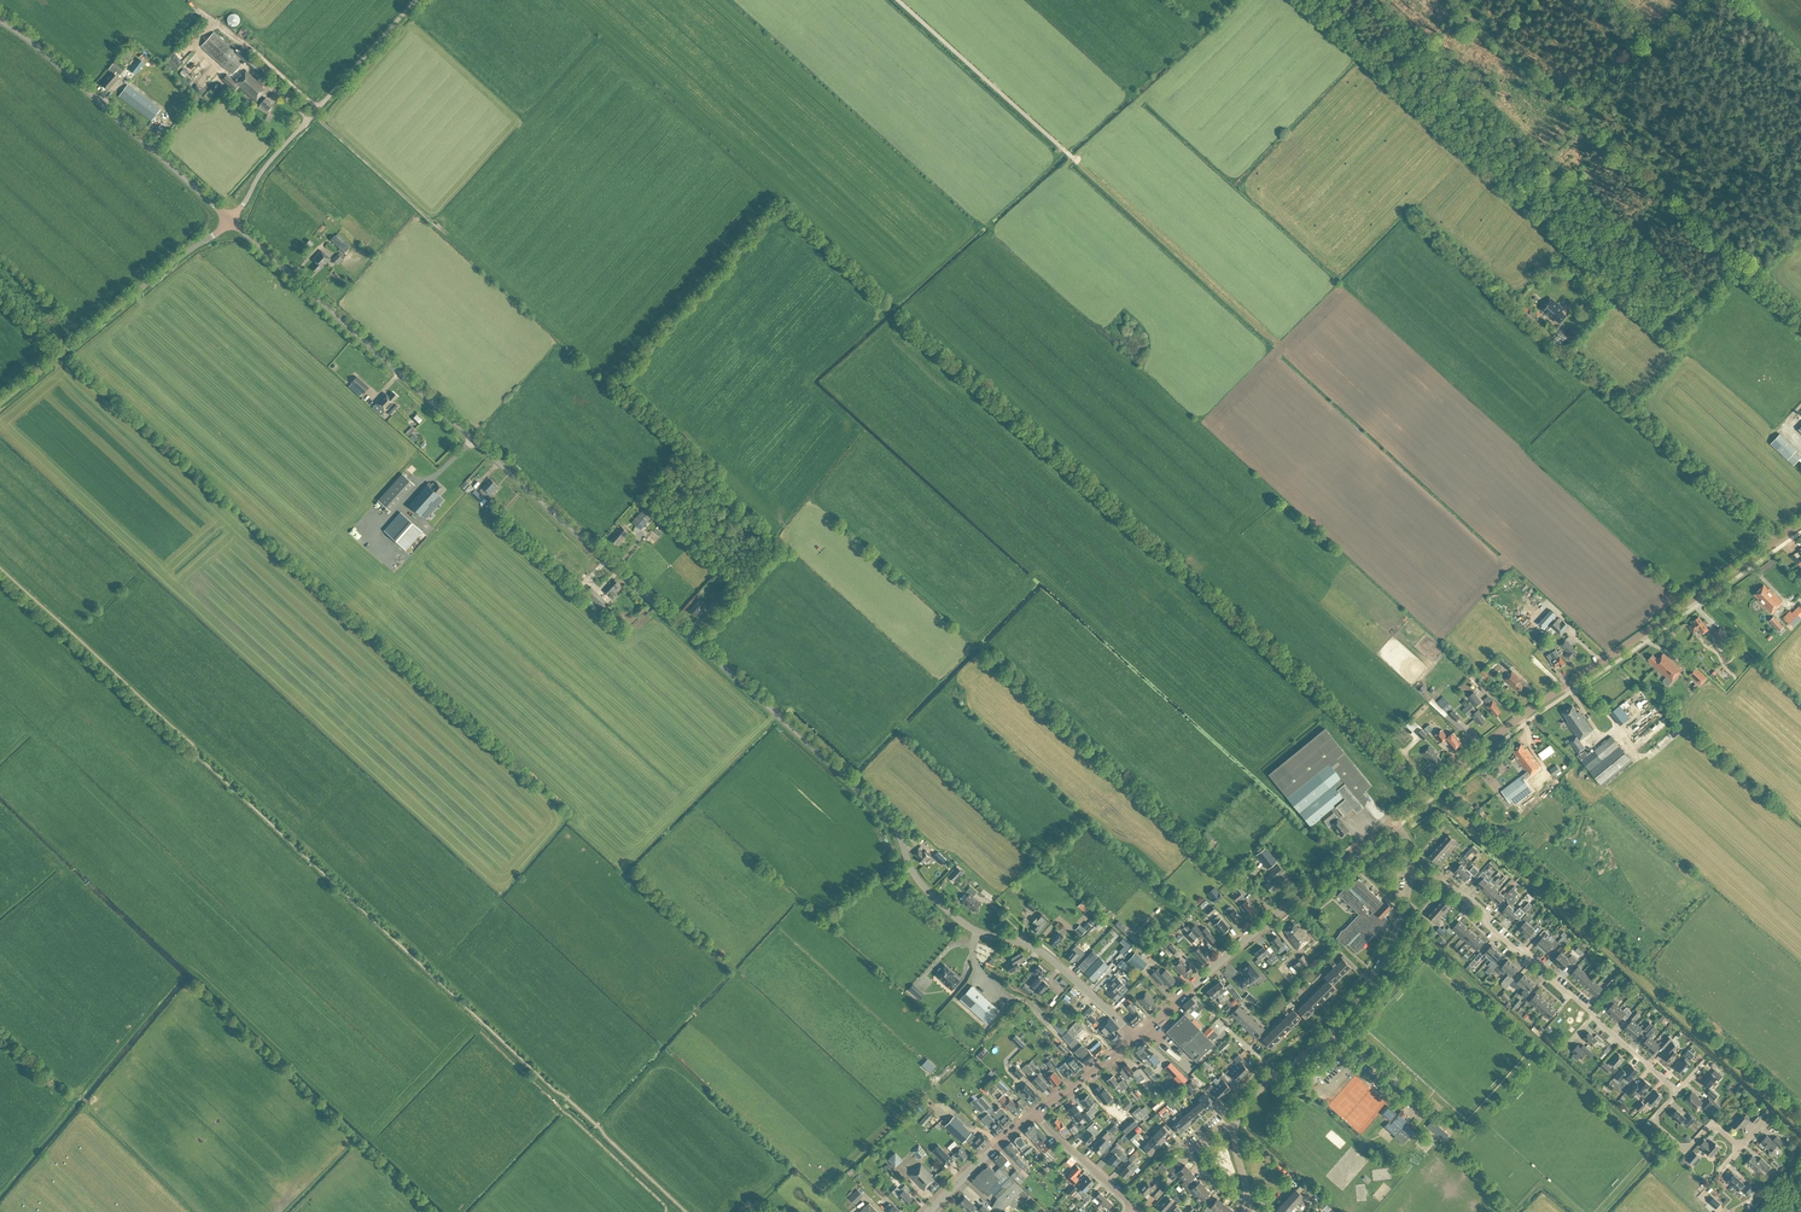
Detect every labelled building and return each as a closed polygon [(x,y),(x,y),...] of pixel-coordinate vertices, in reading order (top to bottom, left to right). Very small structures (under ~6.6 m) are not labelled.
[(233,26),(235,26),(237,25),(238,24),(239,23),(239,22),(240,20),(239,18),(239,17),(238,15),(236,14),(235,13),(233,13),(232,13),(230,14),(229,15),(227,17),(227,18),(227,20),(227,22),(228,23),(228,24),(230,25),(231,26),(233,26)] [(232,74),(244,62),(235,53),(214,33),(201,46),(232,74)] [(176,70),(182,60),(174,54),(167,65),(176,70)] [(245,62),(262,78),(268,71),(250,55),(245,62)] [(144,63),(138,58),(130,70),(136,75),(144,63)] [(111,73),(101,84),(107,88),(108,87),(109,88),(118,78),(114,75),(117,72),(120,74),(124,70),(115,62),(108,70),(111,73)] [(191,85),(202,73),(196,68),(185,80),(191,85)] [(262,86),(246,71),(235,83),(226,75),(222,79),(235,91),(239,87),(255,102),(258,99),(261,102),(260,104),(260,103),(258,107),(269,113),(272,107),(271,107),(273,104),(266,98),(265,98),(261,95),(265,91),(262,87),(262,86)] [(159,110),(127,85),(120,95),(152,119),(159,110)] [(330,240),(343,253),(350,245),(337,233),(335,236),(334,235),(330,240)] [(318,271),(330,259),(320,250),(312,259),(317,263),(312,268),(316,272),(317,270),(318,271)] [(341,257),(344,253),(341,251),(338,254),(333,260),(337,264),(343,258),(341,257)] [(1564,310),(1550,298),(1547,301),(1540,309),(1554,320),(1555,319),(1560,323),(1567,316),(1562,312),(1564,310)] [(55,335),(58,332),(45,320),(42,323),(55,335)] [(363,394),(369,387),(356,376),(350,383),(351,383),(348,386),(359,396),(362,393),(363,394)] [(393,401),(398,396),(393,392),(389,396),(385,392),(375,403),(385,412),(394,402),(393,401)] [(418,424),(424,418),(418,412),(412,417),(418,424)] [(415,430),(412,427),(406,433),(409,436),(415,430)] [(409,436),(414,441),(418,437),(413,432),(409,436)] [(1794,465),(1800,458),(1795,453),(1797,450),(1780,434),(1771,443),(1794,465)] [(390,512),(414,485),(402,474),(377,501),(390,512)] [(486,484),(482,488),(491,497),(500,487),(491,479),(486,485),(486,484)] [(422,518),(451,544),(464,530),(433,502),(439,496),(438,495),(444,489),(436,483),(431,488),(426,484),(408,505),(423,518),(422,518)] [(465,490),(468,493),(468,491),(471,494),(480,503),(485,498),(475,489),(470,485),(465,490)] [(632,523),(640,530),(655,513),(647,506),(632,523)] [(491,512),(496,516),(500,511),(495,507),(491,512)] [(422,532),(400,512),(383,530),(406,550),(422,532)] [(617,545),(628,532),(622,526),(618,531),(611,539),(617,545)] [(1800,561),(1794,555),(1790,557),(1797,564),(1798,564),(1800,569),(1800,561)] [(449,579),(463,564),(462,563),(465,561),(460,556),(455,561),(460,566),(454,572),(450,568),(444,574),(449,579)] [(617,586),(619,584),(615,581),(611,585),(610,585),(604,591),(610,596),(614,600),(619,595),(615,592),(618,588),(617,586)] [(1769,590),(1764,585),(1754,594),(1759,599),(1758,600),(1771,614),(1779,606),(1779,605),(1782,602),(1769,589),(1769,590)] [(601,607),(607,601),(592,586),(586,593),(601,607)] [(707,608),(711,611),(719,601),(714,597),(710,602),(711,603),(707,608)] [(696,616),(705,605),(699,599),(690,610),(696,616)] [(1545,627),(1557,614),(1552,608),(1539,622),(1545,627)] [(1800,618),(1800,611),(1797,608),(1785,620),(1792,627),(1800,618)] [(1698,630),(1702,635),(1709,630),(1706,625),(1705,625),(1699,617),(1693,621),(1694,622),(1689,626),(1694,633),(1698,630)] [(1779,631),(1784,627),(1774,617),(1769,621),(1779,631)] [(1560,624),(1557,620),(1551,627),(1561,636),(1569,627),(1563,621),(1560,624)] [(1713,633),(1721,645),(1729,639),(1720,627),(1713,633)] [(1571,660),(1578,653),(1573,648),(1574,647),(1566,640),(1561,645),(1568,653),(1566,655),(1571,660)] [(1560,666),(1565,664),(1556,650),(1553,652),(1556,658),(1551,661),(1555,668),(1560,665),(1560,666)] [(1682,670),(1663,653),(1658,659),(1653,655),(1648,659),(1650,661),(1649,662),(1666,677),(1663,681),(1668,686),(1682,670)] [(1698,662),(1703,659),(1699,654),(1694,658),(1698,662)] [(1508,670),(1512,665),(1500,655),(1496,659),(1508,670)] [(1544,663),(1547,660),(1541,655),(1539,658),(1544,663)] [(1700,685),(1707,678),(1696,667),(1689,675),(1700,685)] [(1489,674),(1484,669),(1479,673),(1485,679),(1489,674)] [(1521,691),(1524,688),(1519,684),(1522,681),(1512,671),(1505,679),(1518,691),(1519,690),(1521,691)] [(1476,707),(1482,702),(1474,692),(1468,697),(1476,707)] [(1491,698),(1489,696),(1484,700),(1488,705),(1486,706),(1491,713),(1492,712),(1496,716),(1501,712),(1495,704),(1496,704),(1492,698),(1491,698)] [(1477,711),(1470,704),(1463,710),(1465,713),(1465,712),(1468,716),(1471,714),(1472,715),(1480,724),(1481,723),(1482,725),(1486,721),(1482,716),(1483,715),(1478,710),(1477,711)] [(1630,717),(1620,705),(1610,713),(1620,725),(1630,717)] [(1452,710),(1447,706),(1444,709),(1449,713),(1449,714),(1456,721),(1460,717),(1453,710),(1452,710)] [(1573,706),(1563,713),(1568,720),(1566,721),(1576,737),(1579,741),(1580,741),(1593,732),(1579,712),(1578,713),(1573,706)] [(1364,807),(1356,797),(1371,786),(1325,729),(1268,774),(1287,798),(1310,826),(1321,817),(1328,826),(1330,824),(1334,829),(1335,828),(1341,836),(1348,830),(1338,818),(1342,815),(1343,815),(1352,808),(1356,813),(1364,807)] [(1424,741),(1428,736),(1421,729),(1417,734),(1424,741)] [(1448,737),(1442,730),(1436,735),(1442,742),(1446,738),(1455,749),(1462,743),(1453,732),(1448,737)] [(1580,754),(1577,756),(1602,786),(1632,761),(1611,736),(1589,754),(1589,753),(1586,749),(1580,754)] [(1576,737),(1570,741),(1578,753),(1585,748),(1580,741),(1579,741),(1577,738),(1576,737)] [(1526,749),(1521,743),(1512,750),(1516,756),(1515,757),(1526,771),(1501,791),(1510,803),(1513,801),(1515,805),(1533,791),(1530,788),(1531,788),(1525,780),(1538,770),(1537,769),(1541,766),(1527,748),(1526,749)] [(1555,751),(1550,745),(1539,754),(1543,760),(1555,751)] [(1436,765),(1442,759),(1437,755),(1438,754),(1429,746),(1422,754),(1430,762),(1432,761),(1436,765)] [(1553,773),(1559,769),(1556,765),(1550,769),(1553,773)] [(1474,811),(1478,807),(1471,800),(1467,804),(1474,811)] [(1213,838),(1206,830),(1200,836),(1207,843),(1213,838)] [(1444,840),(1451,847),(1454,844),(1457,847),(1459,844),(1456,842),(1449,835),(1444,840)] [(1448,850),(1451,847),(1444,840),(1439,846),(1450,855),(1452,853),(1448,850)] [(1448,857),(1450,855),(1439,846),(1434,851),(1442,858),(1445,855),(1448,857)] [(923,853),(918,848),(913,853),(918,858),(917,859),(922,864),(929,856),(931,854),(927,851),(925,853),(924,852),(923,853)] [(1267,868),(1276,861),(1266,848),(1257,856),(1267,868)] [(1460,877),(1467,869),(1464,866),(1469,861),(1466,859),(1473,852),(1470,849),(1459,862),(1462,864),(1455,872),(1460,877)] [(938,850),(933,856),(942,864),(947,858),(938,850)] [(1439,861),(1442,858),(1434,851),(1429,857),(1437,863),(1440,866),(1442,864),(1439,861)] [(1447,872),(1452,866),(1448,863),(1443,868),(1447,872)] [(1278,888),(1283,883),(1277,876),(1283,872),(1277,865),(1272,869),(1273,871),(1266,877),(1269,881),(1265,885),(1271,892),(1277,887),(1278,888)] [(964,873),(957,866),(954,869),(953,869),(947,875),(955,882),(964,873)] [(1467,869),(1460,877),(1465,881),(1472,873),(1475,876),(1479,871),(1474,866),(1469,871),(1467,869)] [(1482,890),(1489,882),(1486,879),(1490,874),(1486,870),(1484,872),(1477,879),(1477,878),(1476,880),(1479,883),(1477,885),(1482,890)] [(1488,894),(1497,884),(1498,883),(1500,885),(1503,882),(1501,880),(1498,878),(1495,882),(1492,885),(1489,882),(1482,890),(1488,894)] [(1349,889),(1348,887),(1346,886),(1338,894),(1359,914),(1336,938),(1344,946),(1347,944),(1356,953),(1384,924),(1388,920),(1384,916),(1392,907),(1386,902),(1384,904),(1382,902),(1370,890),(1366,887),(1358,879),(1354,883),(1353,884),(1349,889)] [(1493,899),(1500,892),(1497,889),(1499,886),(1497,884),(1488,894),(1493,899)] [(1214,887),(1213,886),(1208,890),(1209,891),(1207,893),(1215,903),(1223,897),(1214,887)] [(979,903),(973,897),(976,893),(970,887),(966,891),(970,894),(963,902),(973,911),(973,910),(975,912),(977,912),(978,912),(979,911),(979,909),(979,908),(977,906),(980,902),(979,903)] [(1508,899),(1516,890),(1512,887),(1507,893),(1506,892),(1504,894),(1504,895),(1500,892),(1493,899),(1499,904),(1505,897),(1508,899)] [(1507,916),(1514,908),(1512,906),(1516,901),(1513,899),(1519,893),(1516,890),(1508,899),(1511,902),(1502,912),(1507,916)] [(1245,901),(1242,897),(1243,896),(1239,891),(1232,896),(1236,902),(1237,901),(1240,905),(1246,913),(1247,913),(1248,913),(1249,911),(1252,908),(1248,903),(1249,903),(1247,900),(1245,901)] [(1083,900),(1077,906),(1085,913),(1090,907),(1091,907),(1083,900)] [(1438,905),(1449,915),(1451,913),(1447,910),(1451,906),(1443,900),(1438,905)] [(1026,906),(1032,912),(1037,907),(1030,901),(1026,906)] [(1514,908),(1507,916),(1512,921),(1515,918),(1518,918),(1519,919),(1532,905),(1529,902),(1524,908),(1521,906),(1517,911),(1514,908)] [(1215,909),(1212,905),(1209,908),(1205,911),(1210,916),(1216,911),(1216,910),(1217,910),(1216,908),(1215,909)] [(1447,917),(1449,915),(1438,905),(1433,911),(1441,917),(1444,914),(1447,917)] [(1233,910),(1230,906),(1225,910),(1228,915),(1228,916),(1230,919),(1230,918),(1234,923),(1235,922),(1236,922),(1237,921),(1238,920),(1240,918),(1236,913),(1237,913),(1234,909),(1233,910)] [(1438,921),(1441,917),(1433,911),(1428,916),(1436,923),(1439,926),(1441,923),(1438,921)] [(1050,921),(1041,913),(1037,918),(1037,917),(1032,923),(1036,926),(1034,927),(1036,929),(1035,930),(1036,931),(1036,932),(1038,933),(1039,933),(1039,934),(1045,927),(1050,921)] [(1523,934),(1531,924),(1529,922),(1532,919),(1527,914),(1522,919),(1525,922),(1518,930),(1523,934)] [(1091,926),(1098,919),(1095,915),(1088,923),(1091,926)] [(1220,919),(1217,916),(1213,919),(1216,923),(1214,924),(1215,925),(1214,925),(1217,929),(1217,928),(1222,934),(1228,928),(1226,926),(1226,925),(1221,919),(1220,919)] [(1457,933),(1464,925),(1459,921),(1452,928),(1457,933)] [(1298,928),(1293,922),(1284,930),(1289,936),(1287,937),(1298,950),(1306,943),(1306,942),(1309,939),(1299,927),(1298,928)] [(1537,923),(1534,927),(1531,924),(1523,934),(1528,938),(1534,931),(1537,933),(1542,928),(1537,923)] [(1081,936),(1086,931),(1080,925),(1075,930),(1081,936)] [(1191,931),(1197,937),(1202,933),(1204,935),(1204,936),(1210,944),(1215,939),(1205,928),(1201,931),(1195,925),(1190,929),(1191,931)] [(1462,937),(1469,930),(1464,925),(1457,933),(1462,937)] [(1436,930),(1441,936),(1447,929),(1444,927),(1442,929),(1439,926),(1436,930)] [(1057,944),(1058,944),(1059,942),(1060,943),(1062,940),(1061,940),(1064,937),(1057,930),(1052,937),(1048,941),(1054,947),(1057,944)] [(1146,934),(1142,930),(1135,937),(1133,935),(1130,938),(1136,944),(1146,934)] [(1467,942),(1474,934),(1469,930),(1462,937),(1467,942)] [(1540,950),(1551,938),(1549,935),(1549,934),(1544,930),(1540,935),(1542,938),(1536,945),(1540,950)] [(1192,942),(1197,937),(1191,931),(1186,936),(1192,942)] [(1549,940),(1540,950),(1545,954),(1552,946),(1555,949),(1560,944),(1561,945),(1566,939),(1569,935),(1564,931),(1561,935),(1562,936),(1558,942),(1552,937),(1551,938),(1549,940)] [(1472,946),(1479,938),(1474,934),(1467,942),(1472,946)] [(1277,936),(1271,941),(1277,949),(1278,948),(1281,952),(1285,949),(1288,951),(1291,949),(1284,940),(1282,942),(1277,936)] [(1479,938),(1472,946),(1477,951),(1484,943),(1479,938)] [(1566,939),(1561,945),(1562,945),(1557,951),(1560,953),(1553,961),(1558,965),(1566,956),(1564,953),(1567,950),(1564,947),(1568,942),(1566,939)] [(1124,946),(1119,951),(1123,955),(1132,946),(1127,942),(1124,946)] [(1173,955),(1177,951),(1171,944),(1167,948),(1173,955)] [(1068,956),(1067,958),(1072,962),(1074,959),(1078,962),(1085,953),(1075,945),(1072,949),(1067,955),(1068,956)] [(1204,964),(1209,959),(1204,954),(1206,952),(1200,945),(1192,952),(1202,963),(1203,962),(1204,964)] [(1490,958),(1497,950),(1492,945),(1481,958),(1483,960),(1487,955),(1490,958)] [(1263,947),(1255,953),(1256,954),(1255,955),(1257,957),(1257,956),(1259,959),(1265,953),(1269,958),(1266,960),(1270,964),(1273,962),(1279,957),(1274,951),(1271,954),(1267,949),(1266,950),(1263,947)] [(1494,970),(1498,965),(1495,962),(1502,954),(1497,950),(1490,958),(1492,960),(1488,965),(1494,970)] [(1085,972),(1094,981),(1108,966),(1092,951),(1080,964),(1086,970),(1085,972)] [(1007,965),(1011,972),(1020,967),(1018,963),(1025,959),(1021,952),(1010,958),(1012,962),(1007,965)] [(1134,953),(1127,961),(1140,972),(1147,964),(1134,953)] [(1304,966),(1305,966),(1309,962),(1303,955),(1298,959),(1304,966)] [(1336,964),(1344,972),(1351,966),(1349,965),(1350,963),(1342,955),(1341,957),(1339,960),(1340,961),(1336,964)] [(1566,956),(1558,965),(1563,970),(1570,962),(1572,965),(1577,959),(1572,955),(1569,958),(1566,956)] [(1124,969),(1128,965),(1122,959),(1117,965),(1121,969),(1122,967),(1124,969)] [(1187,966),(1180,959),(1172,966),(1180,974),(1181,973),(1185,977),(1186,978),(1191,973),(1190,972),(1194,969),(1189,964),(1187,966)] [(1306,972),(1303,968),(1304,967),(1297,959),(1292,964),(1298,972),(1299,971),(1302,975),(1306,972)] [(1473,967),(1477,962),(1474,959),(1467,967),(1470,970),(1472,967),(1473,967)] [(1344,972),(1336,964),(1332,960),(1329,963),(1334,967),(1330,970),(1338,978),(1344,972)] [(1506,972),(1513,964),(1508,960),(1501,967),(1498,965),(1494,970),(1491,972),(1493,974),(1495,971),(1499,975),(1504,970),(1506,972)] [(1243,975),(1236,980),(1242,988),(1251,980),(1252,981),(1259,975),(1249,963),(1242,969),(1239,971),(1243,975)] [(952,991),(961,981),(954,975),(955,974),(944,964),(941,968),(939,968),(938,970),(938,971),(934,975),(944,984),(952,991)] [(1501,982),(1502,985),(1506,989),(1510,984),(1514,979),(1511,976),(1518,969),(1513,964),(1506,972),(1508,974),(1501,982)] [(1040,995),(1048,985),(1040,978),(1046,972),(1038,965),(1032,973),(1036,976),(1030,984),(1035,989),(1034,990),(1040,995)] [(1576,978),(1583,971),(1578,966),(1571,974),(1576,978)] [(1162,972),(1158,968),(1151,974),(1160,985),(1164,982),(1169,987),(1176,980),(1166,969),(1162,972)] [(1338,978),(1330,970),(1329,969),(1326,972),(1328,973),(1324,977),(1326,979),(1332,985),(1338,978)] [(1313,983),(1322,974),(1319,971),(1309,980),(1313,983)] [(1581,983),(1588,975),(1583,971),(1576,978),(1581,983)] [(1522,987),(1529,979),(1524,974),(1517,982),(1514,979),(1510,984),(1515,989),(1520,984),(1522,987)] [(1586,987),(1593,979),(1588,975),(1581,983),(1586,987)] [(1609,986),(1615,979),(1611,976),(1606,983),(1609,986)] [(1112,989),(1107,994),(1114,1000),(1121,993),(1119,991),(1123,988),(1120,985),(1122,983),(1116,977),(1108,986),(1112,989)] [(1336,988),(1332,985),(1326,979),(1324,982),(1325,983),(1322,986),(1330,994),(1336,988)] [(1529,979),(1522,987),(1521,988),(1523,990),(1520,994),(1525,998),(1532,990),(1530,988),(1534,983),(1529,979)] [(1591,992),(1598,984),(1593,979),(1586,987),(1591,992)] [(1149,990),(1152,987),(1146,980),(1143,983),(1149,990)] [(1222,998),(1225,995),(1223,993),(1227,990),(1220,981),(1213,986),(1219,994),(1222,998)] [(1022,987),(1029,994),(1032,989),(1025,983),(1022,987)] [(1239,1001),(1242,998),(1230,983),(1227,985),(1239,1001)] [(1598,984),(1591,992),(1596,996),(1603,988),(1598,984)] [(987,1024),(1000,1010),(972,985),(959,999),(987,1024)] [(1330,994),(1322,986),(1321,985),(1318,988),(1319,989),(1316,992),(1323,1000),(1330,994)] [(1222,998),(1219,994),(1213,986),(1207,991),(1212,999),(1216,996),(1220,1000),(1219,1001),(1222,1005),(1225,1002),(1224,1002),(1225,1001),(1230,1007),(1233,1005),(1225,996),(1225,995),(1222,998)] [(919,989),(914,995),(919,1000),(925,994),(919,989)] [(1153,1010),(1157,1006),(1153,1001),(1154,1000),(1146,991),(1138,999),(1148,1011),(1151,1008),(1153,1010)] [(1323,1000),(1316,992),(1315,991),(1312,994),(1313,995),(1310,998),(1317,1006),(1323,1000)] [(1246,996),(1255,1004),(1258,1000),(1249,992),(1246,996)] [(1511,998),(1504,992),(1501,996),(1507,1002),(1511,998)] [(1534,1005),(1541,998),(1536,993),(1529,1001),(1534,1005)] [(1317,1006),(1310,998),(1307,995),(1304,998),(1307,1001),(1303,1004),(1311,1012),(1317,1006)] [(1613,1016),(1620,1008),(1617,1005),(1619,1002),(1613,997),(1607,1005),(1609,1008),(1607,1010),(1613,1016)] [(1198,1000),(1195,1002),(1191,998),(1183,1005),(1188,1011),(1185,1014),(1166,1031),(1199,1065),(1217,1047),(1199,1028),(1202,1026),(1194,1018),(1195,1018),(1193,1016),(1197,1012),(1198,1013),(1205,1006),(1198,1000)] [(1539,1010),(1546,1002),(1541,998),(1534,1005),(1539,1010)] [(1518,1008),(1523,1003),(1520,1000),(1512,1009),(1514,1011),(1518,1007),(1518,1008)] [(1285,1015),(1295,1005),(1290,1001),(1286,1006),(1284,1004),(1280,1008),(1283,1010),(1282,1011),(1285,1015)] [(1544,1014),(1551,1007),(1546,1002),(1539,1010),(1544,1014)] [(1132,1014),(1137,1010),(1131,1003),(1126,1007),(1132,1014)] [(1311,1012),(1303,1004),(1302,1003),(1300,1006),(1301,1007),(1297,1010),(1305,1018),(1311,1012)] [(1090,1006),(1082,1015),(1085,1018),(1087,1019),(1086,1021),(1089,1024),(1090,1022),(1092,1024),(1096,1020),(1090,1015),(1095,1010),(1090,1006)] [(1237,1020),(1245,1012),(1246,1011),(1243,1008),(1242,1009),(1239,1006),(1231,1014),(1237,1020)] [(1551,1007),(1544,1014),(1549,1019),(1556,1011),(1551,1007)] [(1620,1008),(1613,1016),(1618,1021),(1622,1017),(1625,1020),(1632,1012),(1626,1007),(1623,1010),(1620,1008)] [(1287,1016),(1295,1023),(1301,1017),(1293,1009),(1287,1016)] [(1634,1022),(1637,1019),(1636,1019),(1640,1013),(1636,1009),(1629,1017),(1632,1020),(1624,1029),(1629,1034),(1637,1025),(1634,1022)] [(1143,1019),(1137,1012),(1136,1014),(1135,1013),(1126,1020),(1133,1028),(1143,1019)] [(1243,1026),(1251,1018),(1252,1017),(1250,1014),(1249,1015),(1245,1012),(1237,1020),(1243,1026)] [(1289,1030),(1295,1023),(1287,1016),(1283,1019),(1282,1018),(1279,1021),(1280,1022),(1289,1030)] [(1099,1027),(1097,1029),(1102,1034),(1104,1032),(1108,1037),(1113,1043),(1121,1035),(1116,1030),(1119,1028),(1109,1017),(1099,1026),(1099,1027)] [(1250,1032),(1258,1024),(1259,1023),(1256,1020),(1255,1021),(1251,1018),(1243,1026),(1250,1032)] [(1068,1030),(1056,1019),(1051,1023),(1086,1064),(1094,1057),(1086,1048),(1076,1038),(1068,1030)] [(1637,1025),(1629,1034),(1634,1038),(1642,1029),(1643,1028),(1646,1031),(1652,1024),(1648,1021),(1644,1026),(1642,1024),(1640,1027),(1637,1025)] [(1068,1030),(1076,1038),(1084,1030),(1076,1022),(1068,1030)] [(1282,1036),(1289,1030),(1280,1022),(1277,1025),(1276,1024),(1273,1027),(1274,1028),(1282,1036)] [(1258,1024),(1250,1032),(1256,1038),(1265,1029),(1262,1026),(1261,1027),(1258,1024)] [(1209,1037),(1215,1032),(1209,1027),(1204,1032),(1209,1037)] [(1276,1042),(1282,1036),(1274,1028),(1271,1031),(1270,1030),(1267,1033),(1268,1034),(1276,1042)] [(1647,1050),(1655,1040),(1650,1036),(1654,1032),(1651,1029),(1645,1035),(1648,1037),(1641,1045),(1647,1050)] [(1594,1037),(1589,1032),(1584,1038),(1592,1046),(1597,1040),(1601,1043),(1603,1040),(1597,1034),(1594,1037)] [(1270,1048),(1276,1042),(1268,1034),(1265,1037),(1264,1036),(1261,1039),(1260,1038),(1259,1040),(1267,1048),(1268,1046),(1270,1048)] [(1024,1044),(1016,1035),(1011,1040),(1020,1048),(1024,1044)] [(1655,1040),(1647,1050),(1652,1055),(1661,1045),(1664,1049),(1672,1039),(1668,1035),(1662,1042),(1661,1041),(1658,1043),(1655,1040)] [(1061,1043),(1055,1037),(1053,1038),(1059,1044),(1057,1046),(1064,1052),(1067,1049),(1061,1042),(1061,1043)] [(1144,1041),(1132,1051),(1142,1062),(1147,1057),(1155,1066),(1161,1061),(1153,1053),(1152,1054),(1147,1048),(1149,1047),(1144,1041)] [(1224,1049),(1229,1044),(1226,1041),(1221,1046),(1220,1046),(1217,1048),(1221,1053),(1224,1050),(1224,1049)] [(1096,1057),(1105,1049),(1099,1042),(1089,1049),(1096,1057)] [(1669,1063),(1678,1053),(1674,1050),(1677,1046),(1673,1042),(1666,1048),(1669,1051),(1663,1057),(1669,1063)] [(1583,1044),(1581,1047),(1578,1044),(1573,1050),(1575,1052),(1573,1055),(1573,1057),(1576,1060),(1578,1059),(1580,1057),(1581,1058),(1586,1053),(1590,1057),(1593,1053),(1583,1044)] [(1689,1059),(1693,1055),(1688,1050),(1684,1054),(1687,1057),(1685,1059),(1676,1069),(1682,1074),(1691,1065),(1687,1061),(1689,1059)] [(1617,1067),(1624,1059),(1618,1053),(1610,1062),(1610,1063),(1608,1065),(1604,1062),(1600,1067),(1607,1073),(1610,1069),(1614,1073),(1619,1069),(1617,1067)] [(1235,1067),(1243,1075),(1248,1070),(1243,1065),(1246,1062),(1238,1054),(1233,1059),(1238,1064),(1235,1067)] [(1053,1066),(1057,1064),(1052,1056),(1048,1059),(1053,1066)] [(1070,1068),(1075,1073),(1083,1066),(1078,1059),(1077,1060),(1075,1057),(1068,1063),(1071,1067),(1070,1068)] [(930,1072),(936,1066),(927,1059),(922,1065),(930,1072)] [(1027,1064),(1033,1070),(1036,1067),(1031,1061),(1027,1064)] [(1070,1068),(1071,1067),(1068,1063),(1067,1063),(1065,1062),(1059,1067),(1068,1079),(1075,1073),(1070,1068)] [(1033,1070),(1027,1064),(1027,1063),(1022,1068),(1029,1075),(1033,1070)] [(1122,1068),(1123,1069),(1120,1072),(1125,1079),(1128,1076),(1131,1080),(1135,1077),(1139,1082),(1145,1078),(1138,1068),(1133,1072),(1127,1064),(1125,1066),(1124,1066),(1122,1067),(1122,1068)] [(1188,1081),(1172,1064),(1165,1070),(1181,1088),(1188,1081)] [(1626,1084),(1638,1071),(1631,1065),(1625,1072),(1621,1069),(1615,1076),(1620,1081),(1622,1080),(1626,1084)] [(1019,1080),(1024,1074),(1016,1067),(1011,1072),(1019,1080)] [(1054,1086),(1061,1081),(1054,1072),(1055,1071),(1052,1067),(1044,1073),(1054,1086)] [(1238,1080),(1243,1075),(1235,1067),(1230,1072),(1227,1069),(1225,1072),(1230,1078),(1233,1075),(1238,1080)] [(1701,1081),(1709,1088),(1717,1079),(1718,1081),(1723,1076),(1715,1069),(1712,1073),(1710,1072),(1701,1081)] [(1217,1085),(1225,1093),(1230,1088),(1225,1083),(1228,1080),(1222,1075),(1217,1080),(1220,1082),(1217,1085)] [(1380,1087),(1385,1082),(1378,1075),(1372,1081),(1380,1087)] [(1039,1078),(1037,1076),(1034,1080),(1036,1083),(1035,1084),(1042,1091),(1048,1086),(1041,1079),(1040,1077),(1039,1078)] [(1115,1087),(1119,1093),(1127,1086),(1122,1080),(1118,1083),(1112,1076),(1107,1080),(1113,1088),(1115,1087)] [(1195,1076),(1192,1079),(1198,1084),(1201,1081),(1195,1076)] [(1001,1079),(998,1082),(1007,1091),(1010,1088),(1001,1079)] [(1650,1085),(1644,1079),(1639,1084),(1635,1081),(1630,1088),(1625,1093),(1632,1098),(1636,1094),(1636,1093),(1638,1091),(1644,1097),(1649,1091),(1646,1089),(1650,1085)] [(1037,1095),(1034,1091),(1026,1083),(1019,1090),(1019,1091),(1019,1092),(1019,1094),(1021,1094),(1022,1094),(1023,1093),(1027,1098),(1030,1095),(1033,1098),(1037,1095)] [(1194,1093),(1196,1091),(1189,1083),(1187,1085),(1194,1093)] [(1177,1089),(1172,1084),(1165,1091),(1170,1096),(1177,1089)] [(1225,1093),(1217,1085),(1214,1088),(1211,1084),(1206,1089),(1213,1096),(1215,1093),(1220,1098),(1225,1093)] [(995,1085),(989,1091),(992,1094),(998,1088),(995,1085)] [(1099,1086),(1094,1090),(1098,1094),(1097,1095),(1103,1104),(1108,1100),(1111,1104),(1114,1101),(1105,1089),(1103,1090),(1099,1086)] [(1714,1100),(1718,1095),(1711,1088),(1706,1093),(1710,1096),(1714,1100)] [(1662,1096),(1656,1091),(1652,1096),(1652,1095),(1648,1099),(1649,1100),(1646,1104),(1650,1107),(1653,1104),(1655,1106),(1660,1100),(1659,1100),(1662,1096)] [(1701,1103),(1702,1102),(1692,1092),(1685,1100),(1695,1109),(1701,1103)] [(1205,1093),(1198,1099),(1207,1110),(1213,1105),(1211,1103),(1213,1101),(1205,1093)] [(990,1111),(993,1109),(992,1107),(993,1105),(983,1095),(982,1096),(981,1096),(977,1100),(978,1101),(982,1106),(987,1111),(989,1110),(990,1111)] [(1003,1095),(997,1100),(1002,1104),(1003,1103),(1010,1111),(1011,1111),(1017,1116),(1025,1108),(1017,1101),(1015,1103),(1009,1097),(1007,1099),(1003,1095)] [(1088,1095),(1081,1100),(1087,1108),(1088,1107),(1090,1109),(1086,1112),(1091,1118),(1095,1116),(1093,1113),(1098,1109),(1095,1105),(1094,1105),(1093,1104),(1095,1102),(1092,1099),(1088,1095)] [(1708,1099),(1708,1098),(1703,1104),(1702,1102),(1701,1103),(1702,1104),(1702,1105),(1707,1109),(1712,1104),(1719,1110),(1721,1107),(1714,1100),(1710,1096),(1708,1099)] [(969,1098),(965,1102),(970,1107),(974,1103),(969,1098)] [(1126,1111),(1132,1105),(1127,1099),(1121,1104),(1126,1111)] [(1202,1115),(1207,1110),(1198,1099),(1195,1101),(1198,1104),(1195,1106),(1202,1115)] [(978,1101),(974,1105),(978,1110),(982,1106),(978,1101)] [(1641,1111),(1646,1105),(1642,1101),(1636,1107),(1641,1111)] [(993,1109),(990,1111),(1005,1127),(1013,1120),(1007,1114),(1002,1108),(1001,1108),(998,1104),(993,1109)] [(1074,1105),(1068,1110),(1077,1122),(1084,1117),(1076,1106),(1076,1107),(1074,1105)] [(1202,1115),(1195,1106),(1192,1109),(1189,1106),(1187,1108),(1196,1119),(1202,1115)] [(1388,1106),(1381,1114),(1389,1121),(1389,1122),(1388,1122),(1384,1127),(1394,1136),(1393,1137),(1402,1145),(1408,1138),(1409,1139),(1416,1131),(1407,1123),(1408,1122),(1403,1118),(1405,1116),(1404,1114),(1402,1112),(1400,1112),(1398,1115),(1388,1106)] [(1110,1117),(1113,1113),(1108,1107),(1104,1111),(1110,1117)] [(1191,1124),(1196,1119),(1187,1108),(1184,1110),(1187,1113),(1184,1116),(1191,1124)] [(1686,1119),(1685,1118),(1677,1110),(1671,1116),(1675,1119),(1674,1120),(1677,1122),(1680,1124),(1683,1121),(1684,1121),(1684,1122),(1689,1126),(1691,1123),(1692,1124),(1695,1120),(1690,1115),(1686,1119)] [(995,1123),(994,1122),(995,1121),(988,1113),(982,1119),(989,1127),(991,1124),(992,1126),(990,1127),(997,1135),(1004,1128),(997,1121),(995,1123)] [(1744,1117),(1742,1114),(1735,1121),(1736,1122),(1733,1125),(1738,1130),(1741,1126),(1742,1127),(1748,1120),(1750,1118),(1746,1115),(1744,1117)] [(1754,1123),(1760,1116),(1757,1114),(1751,1120),(1754,1123)] [(1191,1124),(1184,1116),(1181,1118),(1178,1115),(1176,1117),(1185,1129),(1191,1124)] [(954,1116),(945,1126),(962,1142),(970,1134),(961,1126),(962,1124),(954,1116)] [(1126,1134),(1138,1124),(1133,1117),(1121,1127),(1126,1134)] [(1180,1133),(1185,1129),(1176,1117),(1173,1119),(1176,1122),(1173,1125),(1180,1133)] [(1061,1123),(1057,1119),(1052,1123),(1059,1132),(1059,1131),(1062,1135),(1068,1131),(1061,1122),(1061,1123)] [(1443,1140),(1449,1134),(1433,1119),(1427,1125),(1443,1140)] [(1045,1137),(1038,1128),(1034,1122),(1024,1130),(1029,1136),(1033,1141),(1033,1140),(1044,1153),(1047,1157),(1044,1161),(1046,1162),(1047,1164),(1049,1162),(1051,1163),(1056,1158),(1048,1149),(1051,1146),(1044,1138),(1045,1137)] [(1074,1122),(1072,1124),(1073,1126),(1069,1128),(1074,1134),(1081,1129),(1074,1122)] [(1101,1129),(1094,1122),(1092,1124),(1091,1124),(1087,1129),(1090,1132),(1083,1139),(1088,1143),(1095,1136),(1101,1129)] [(1154,1128),(1166,1139),(1170,1133),(1166,1129),(1168,1126),(1165,1124),(1163,1126),(1162,1126),(1160,1129),(1157,1126),(1154,1128)] [(1113,1125),(1108,1130),(1112,1134),(1117,1129),(1113,1125)] [(1133,1140),(1142,1129),(1138,1125),(1128,1136),(1133,1140)] [(1161,1144),(1166,1139),(1154,1128),(1152,1131),(1155,1133),(1153,1137),(1161,1144)] [(1100,1147),(1096,1151),(1101,1155),(1104,1151),(1105,1152),(1108,1149),(1108,1148),(1111,1144),(1107,1140),(1111,1136),(1107,1132),(1099,1140),(1102,1143),(1100,1144),(1099,1146),(1100,1147)] [(979,1151),(989,1141),(982,1133),(971,1144),(979,1151)] [(1022,1151),(1030,1145),(1028,1142),(1027,1143),(1020,1134),(1013,1140),(1022,1151)] [(1773,1141),(1767,1136),(1761,1142),(1770,1150),(1769,1150),(1769,1154),(1771,1156),(1775,1156),(1777,1154),(1777,1150),(1775,1148),(1774,1148),(1776,1145),(1779,1147),(1783,1142),(1777,1136),(1773,1141)] [(1156,1149),(1161,1144),(1153,1137),(1150,1140),(1147,1137),(1145,1139),(1156,1149)] [(1151,1154),(1156,1149),(1145,1139),(1143,1141),(1146,1144),(1143,1147),(1151,1154)] [(1710,1145),(1705,1140),(1700,1145),(1705,1150),(1711,1157),(1720,1148),(1713,1141),(1710,1145)] [(1017,1156),(1015,1154),(1018,1151),(1010,1142),(1004,1148),(1013,1158),(1019,1165),(1022,1168),(1025,1164),(1023,1162),(1017,1156)] [(925,1156),(927,1154),(926,1153),(926,1152),(919,1144),(912,1151),(919,1159),(923,1155),(925,1156)] [(944,1164),(951,1157),(938,1144),(932,1151),(944,1164)] [(961,1147),(958,1144),(951,1150),(954,1154),(951,1156),(955,1160),(958,1158),(961,1161),(968,1154),(961,1147)] [(1117,1145),(1111,1151),(1114,1154),(1107,1161),(1109,1163),(1109,1164),(1113,1167),(1121,1159),(1118,1157),(1123,1151),(1117,1145)] [(889,1157),(896,1165),(903,1158),(895,1151),(889,1157)] [(992,1159),(1001,1167),(1004,1170),(1007,1167),(1003,1163),(1007,1159),(1000,1152),(992,1159)] [(1692,1165),(1700,1157),(1694,1152),(1687,1160),(1692,1165)] [(1137,1167),(1138,1166),(1132,1161),(1137,1156),(1133,1153),(1128,1159),(1131,1162),(1127,1166),(1120,1173),(1125,1178),(1132,1171),(1133,1172),(1134,1170),(1137,1167)] [(1758,1160),(1753,1155),(1746,1162),(1756,1171),(1760,1166),(1763,1168),(1767,1163),(1761,1158),(1758,1160)] [(1163,1172),(1171,1164),(1169,1158),(1164,1161),(1158,1167),(1163,1172)] [(1063,1164),(1068,1169),(1072,1165),(1067,1160),(1063,1164)] [(1182,1177),(1190,1170),(1185,1165),(1182,1167),(1177,1161),(1168,1169),(1171,1173),(1175,1178),(1179,1174),(1182,1177)] [(932,1192),(939,1185),(932,1177),(933,1176),(921,1164),(909,1175),(924,1190),(927,1187),(932,1192)] [(1001,1167),(996,1173),(991,1167),(989,1168),(988,1166),(978,1175),(975,1177),(974,1177),(969,1182),(976,1189),(979,1187),(981,1189),(982,1188),(984,1190),(987,1187),(997,1198),(992,1207),(997,1211),(1005,1211),(1003,1210),(1010,1203),(1012,1205),(1013,1206),(1014,1206),(1016,1206),(1017,1205),(1018,1203),(1018,1201),(1017,1200),(1015,1198),(1023,1190),(1014,1181),(1003,1170),(1004,1170),(1001,1167)] [(1070,1176),(1066,1179),(1073,1185),(1079,1179),(1076,1176),(1078,1174),(1077,1173),(1081,1170),(1077,1166),(1073,1170),(1073,1169),(1068,1174),(1070,1176)] [(1020,1184),(1026,1178),(1016,1169),(1010,1176),(1014,1180),(1015,1179),(1020,1184)] [(1780,1173),(1781,1174),(1782,1173),(1777,1169),(1775,1170),(1776,1171),(1769,1180),(1773,1183),(1780,1173)] [(1183,1186),(1186,1189),(1191,1184),(1195,1181),(1192,1178),(1195,1176),(1190,1170),(1182,1177),(1185,1181),(1181,1184),(1183,1186)] [(1746,1186),(1743,1184),(1744,1184),(1734,1174),(1728,1181),(1731,1185),(1737,1191),(1740,1188),(1747,1195),(1755,1187),(1749,1182),(1746,1186)] [(1080,1203),(1078,1206),(1081,1209),(1083,1207),(1091,1199),(1087,1195),(1088,1194),(1085,1192),(1094,1182),(1088,1176),(1079,1186),(1081,1188),(1078,1191),(1081,1194),(1085,1198),(1080,1203)] [(1197,1184),(1195,1181),(1191,1184),(1186,1189),(1190,1194),(1191,1193),(1194,1196),(1197,1194),(1205,1187),(1200,1181),(1197,1184)] [(1151,1186),(1147,1183),(1140,1191),(1147,1197),(1150,1193),(1157,1199),(1164,1191),(1159,1187),(1159,1188),(1154,1183),(1151,1186)] [(883,1196),(886,1193),(878,1185),(875,1188),(883,1196)] [(911,1190),(905,1185),(900,1189),(897,1186),(891,1192),(897,1197),(898,1196),(906,1205),(913,1198),(907,1193),(911,1190)] [(1067,1192),(1066,1193),(1069,1196),(1070,1195),(1076,1189),(1073,1186),(1072,1186),(1067,1192)] [(1205,1187),(1197,1194),(1199,1197),(1196,1200),(1201,1205),(1206,1201),(1204,1198),(1210,1192),(1205,1187)] [(856,1204),(864,1196),(858,1189),(849,1197),(856,1204)] [(1291,1195),(1302,1205),(1304,1202),(1300,1199),(1303,1196),(1295,1189),(1290,1194),(1291,1195)] [(1310,1194),(1304,1189),(1301,1192),(1307,1198),(1310,1194)] [(1098,1206),(1106,1198),(1100,1192),(1095,1197),(1100,1201),(1096,1205),(1098,1206)] [(1177,1202),(1181,1198),(1177,1193),(1172,1198),(1177,1202)] [(1302,1205),(1291,1195),(1290,1194),(1286,1200),(1294,1207),(1296,1204),(1299,1207),(1302,1205)] [(1173,1202),(1167,1196),(1164,1200),(1165,1201),(1162,1203),(1161,1203),(1160,1203),(1157,1205),(1158,1207),(1158,1208),(1163,1211),(1170,1205),(1173,1202)] [(968,1211),(974,1205),(965,1197),(959,1204),(968,1211)] [(1716,1209),(1721,1203),(1713,1197),(1708,1202),(1716,1209)] [(1106,1198),(1098,1206),(1100,1208),(1103,1204),(1108,1209),(1112,1204),(1106,1198)] [(1223,1203),(1217,1198),(1212,1205),(1209,1203),(1205,1209),(1209,1211),(1211,1211),(1213,1209),(1216,1211),(1223,1203)] [(1291,1210),(1294,1207),(1286,1200),(1281,1205),(1289,1211),(1293,1211),(1291,1210)] [(869,1202),(859,1211),(878,1211),(869,1202)] [(890,1203),(885,1208),(888,1211),(887,1211),(888,1211),(900,1211),(893,1205),(893,1206),(890,1203)] [(1229,1207),(1223,1203),(1216,1211),(1225,1211),(1229,1207)] [(1750,1204),(1746,1208),(1751,1211),(1755,1208),(1750,1204)]
